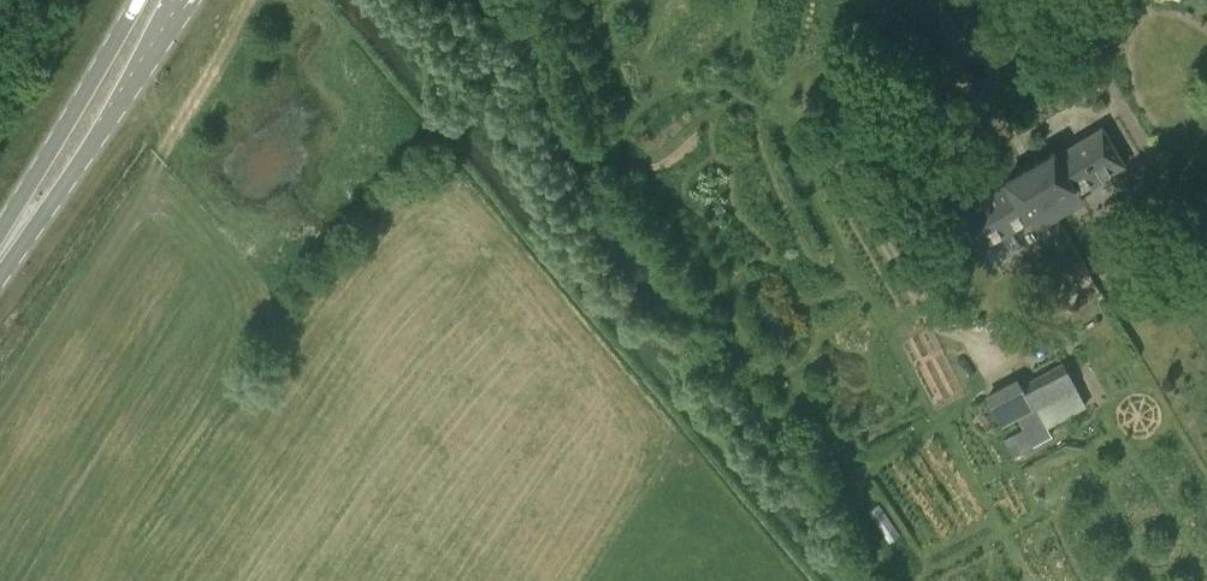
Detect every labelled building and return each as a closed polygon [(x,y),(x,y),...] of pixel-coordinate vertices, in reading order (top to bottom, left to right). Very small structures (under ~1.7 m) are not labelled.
[(1056,154),(1055,152),(1030,167),(1036,178),(1043,173),(1049,185),(1040,191),(1049,206),(1050,205),(1055,214),(1081,199),(1077,193),(1125,165),(1102,127),(1056,154)] [(1027,222),(1025,220),(1049,206),(1040,191),(1049,185),(1043,173),(1036,178),(1030,167),(1006,181),(1007,183),(960,211),(982,249),(1027,222)] [(1004,439),(1013,457),(1052,437),(1036,406),(1075,386),(1067,370),(1055,377),(1024,393),(1021,388),(989,405),(999,425),(1017,416),(1023,429),(1004,439)]
